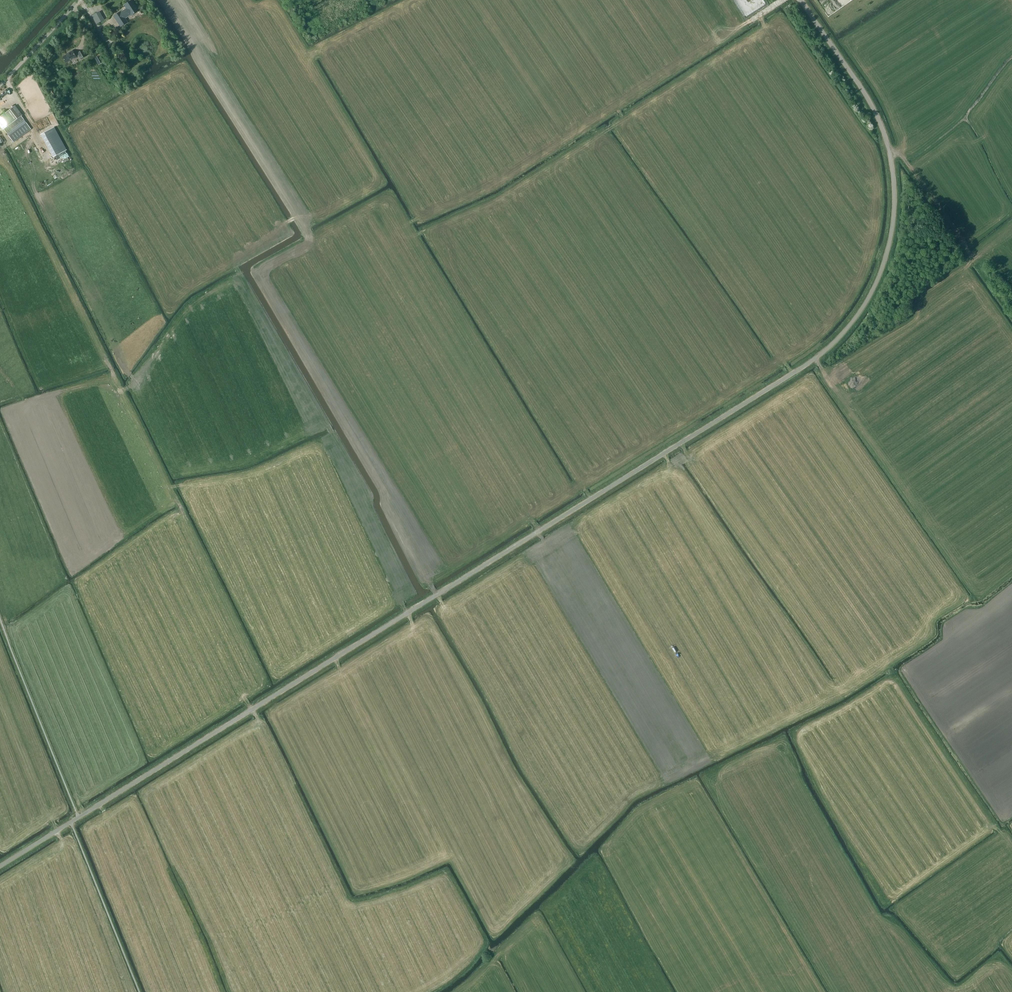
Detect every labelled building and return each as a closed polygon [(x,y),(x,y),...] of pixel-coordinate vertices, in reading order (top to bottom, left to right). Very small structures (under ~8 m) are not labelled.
[(125,5),(127,8),(121,12),(114,16),(121,27),(127,22),(125,18),(131,14),(132,16),(139,12),(131,0),(125,5)] [(92,16),(96,24),(103,20),(99,12),(92,16)] [(86,56),(83,49),(75,54),(73,50),(66,54),(63,56),(66,62),(70,60),(70,61),(79,56),(80,59),(86,56)] [(15,106),(0,117),(0,126),(3,130),(4,129),(9,136),(26,123),(21,116),(22,115),(15,106)]
